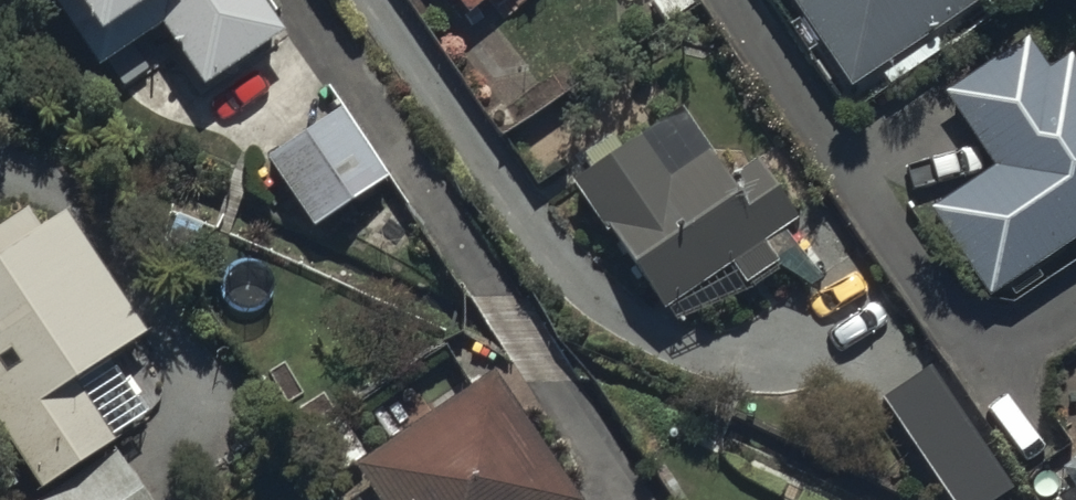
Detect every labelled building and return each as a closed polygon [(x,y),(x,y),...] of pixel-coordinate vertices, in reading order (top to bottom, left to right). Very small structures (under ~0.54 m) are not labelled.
[(160,10),(202,73),(278,23),(263,0),(54,0),(91,56),(160,10)] [(844,76),(959,0),(793,0),(844,76)] [(998,168),(933,210),(984,288),(1075,227),(1075,61),(1064,43),(1043,56),(1024,26),(940,81),(960,111),(998,168)] [(264,143),(314,218),(386,171),(336,96),(264,143)] [(597,208),(616,238),(658,300),(793,211),(752,149),(721,169),(701,139),(664,163),(637,122),(569,166),(597,208)] [(30,480),(112,426),(70,362),(141,316),(56,188),(0,225),(0,434),(30,480)] [(872,385),(947,499),(992,499),(1007,490),(919,355),(872,385)] [(574,494),(484,358),(349,447),(385,499),(564,499),(574,494)] [(112,435),(24,493),(28,499),(155,499),(112,435)]
